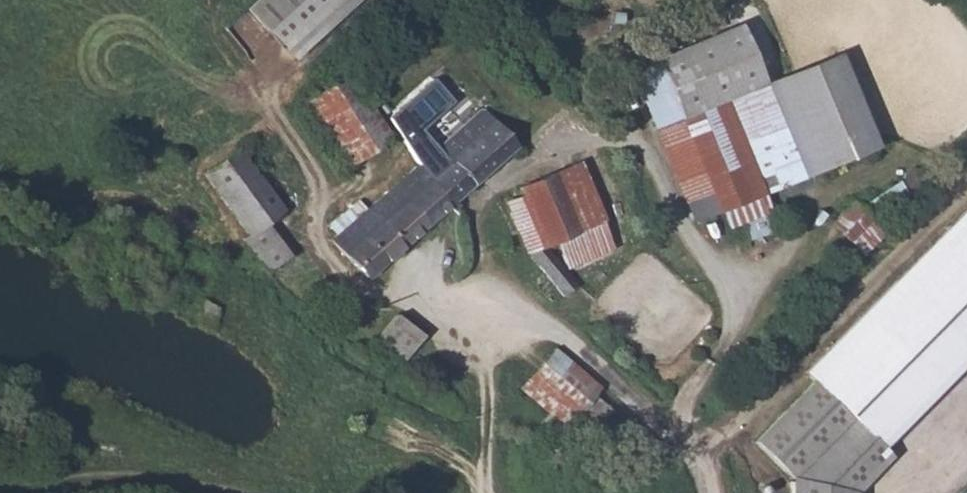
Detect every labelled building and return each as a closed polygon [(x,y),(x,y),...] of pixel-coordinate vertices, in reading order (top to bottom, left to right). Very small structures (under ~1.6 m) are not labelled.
[(328,0),(246,0),(285,40),(328,0)] [(653,127),(691,219),(717,209),(724,225),(765,210),(758,193),(873,149),(837,51),(760,80),(746,44),(662,77),(677,119),(653,127)] [(349,71),(306,97),(346,164),(389,138),(349,71)] [(440,206),(481,171),(512,145),(477,105),(411,161),(423,174),(419,178),(440,206)] [(211,140),(205,145),(250,239),(275,227),(264,205),(283,195),(251,126),(212,142),(211,140)] [(548,244),(563,264),(610,241),(569,160),(549,170),(578,228),(548,244)] [(391,246),(440,206),(419,178),(423,174),(411,161),(358,205),(391,246)] [(515,240),(527,255),(548,244),(578,228),(549,170),(515,188),(518,197),(499,207),(515,240)] [(898,178),(864,204),(883,227),(916,202),(898,178)] [(830,225),(866,256),(888,230),(852,200),(830,225)] [(359,273),(391,246),(358,205),(324,234),(359,273)] [(807,371),(816,380),(756,440),(793,478),(793,492),(854,492),(891,455),(874,437),(966,345),(966,213),(807,371)] [(527,255),(560,301),(579,288),(563,264),(548,244),(527,255)] [(395,317),(376,338),(396,356),(415,334),(395,317)] [(590,433),(608,411),(592,398),(599,387),(549,347),(516,385),(565,428),(574,419),(590,433)] [(615,470),(605,464),(602,476),(610,484),(620,481),(615,470)]
